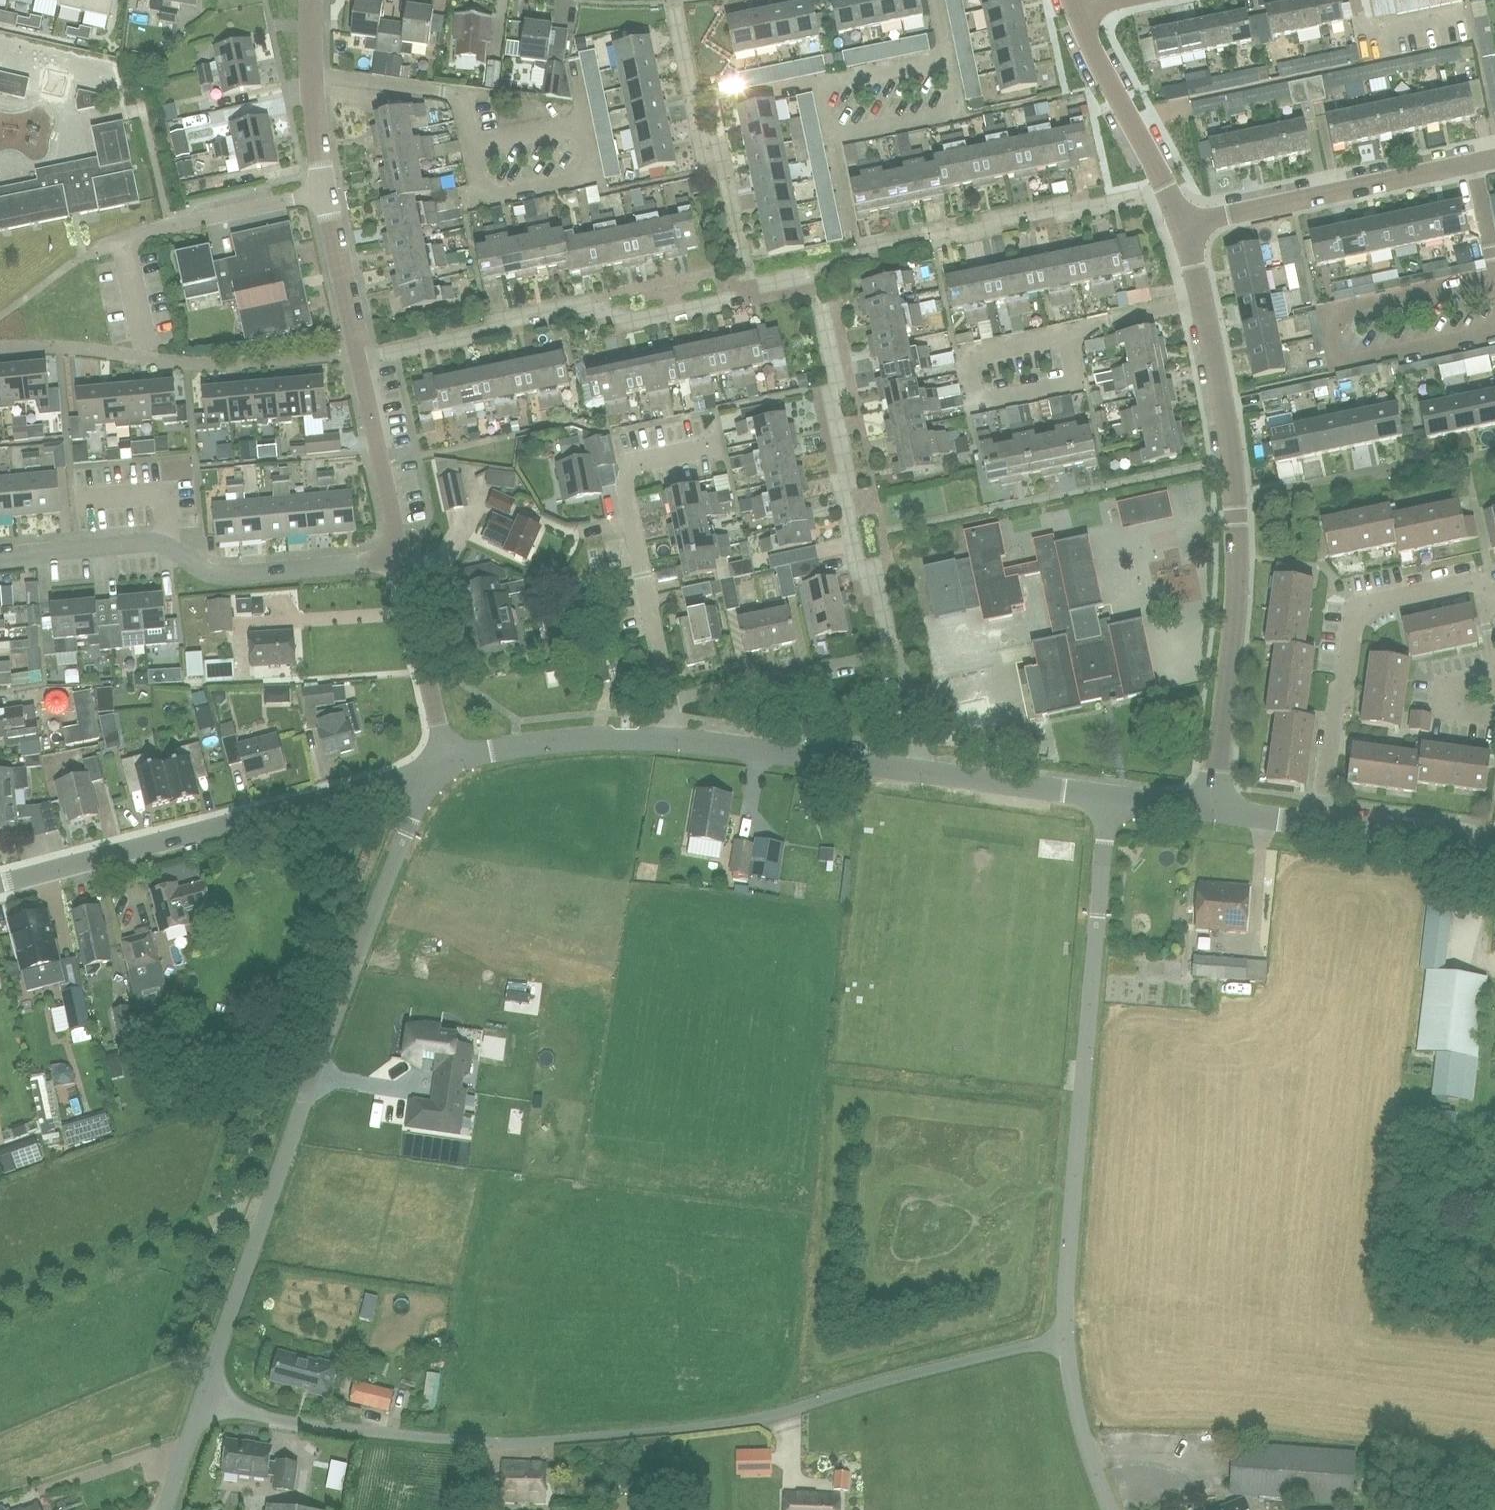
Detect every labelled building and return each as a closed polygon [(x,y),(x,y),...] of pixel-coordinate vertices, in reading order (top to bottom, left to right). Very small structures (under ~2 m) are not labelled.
[(86,3),(111,9),(113,0),(87,0),(86,3)] [(168,21),(175,23),(180,3),(196,6),(197,0),(172,0),(168,21)] [(392,23),(380,21),(383,3),(359,0),(356,0),(351,36),(366,38),(364,49),(376,51),(372,74),(384,75),(387,55),(388,53),(392,23)] [(854,0),(832,0),(839,34),(860,30),(854,0)] [(875,0),(854,0),(860,30),(880,26),(875,0)] [(880,26),(901,22),(896,0),(875,0),(880,26)] [(901,22),(923,17),(919,0),(896,0),(901,22)] [(923,17),(930,16),(927,0),(919,0),(923,17)] [(949,17),(965,14),(962,0),(945,0),(949,17)] [(983,10),(1020,2),(1019,0),(981,0),(983,10)] [(1289,3),(1295,33),(1318,28),(1320,36),(1313,0),(1303,0),(1289,3)] [(1320,36),(1330,34),(1328,26),(1343,23),(1338,0),(1313,0),(1320,36)] [(1375,19),(1461,1),(1461,0),(1371,0),(1375,19)] [(789,6),(796,43),(818,38),(811,2),(789,6)] [(1020,2),(983,10),(987,31),(1024,23),(1020,2)] [(1295,33),(1289,3),(1265,8),(1266,14),(1257,16),(1262,44),(1273,42),(1272,37),(1295,33)] [(402,54),(411,55),(413,45),(428,47),(433,10),(408,6),(405,25),(392,23),(388,53),(401,54),(402,54)] [(796,43),(789,6),(768,10),(776,47),(796,43)] [(168,21),(171,9),(163,7),(160,19),(168,21)] [(457,40),(456,55),(477,57),(476,62),(484,63),(485,42),(490,42),(491,18),(492,18),(492,17),(480,16),(480,13),(478,10),(469,9),(466,12),(466,15),(455,14),(455,15),(454,40),(457,40)] [(768,10),(748,14),(755,51),(776,47),(768,10)] [(1245,12),(1222,17),(1228,46),(1252,42),(1252,46),(1262,44),(1257,16),(1247,18),(1245,12)] [(755,51),(748,14),(727,19),(734,55),(755,51)] [(969,34),(965,14),(949,17),(953,38),(969,34)] [(28,27),(40,30),(42,18),(31,15),(30,19),(28,27)] [(1479,43),(1491,40),(1486,16),(1474,19),(1479,43)] [(18,17),(16,25),(28,27),(30,19),(18,17)] [(1228,46),(1222,17),(1198,21),(1204,51),(1228,46)] [(1198,21),(1175,26),(1181,56),(1204,51),(1198,21)] [(1024,23),(987,31),(992,51),(1028,44),(1024,23)] [(542,96),(572,100),(564,59),(549,57),(553,27),(525,24),(520,61),(535,63),(534,66),(541,70),(546,70),(542,96)] [(1181,56),(1175,26),(1150,31),(1156,61),(1181,56)] [(80,27),(79,30),(77,38),(89,41),(92,29),(80,27)] [(68,28),(66,36),(77,38),(79,30),(68,28)] [(936,41),(934,34),(926,36),(929,51),(933,49),(936,46),(936,41)] [(973,55),(969,34),(953,38),(958,58),(973,55)] [(584,36),(574,38),(576,49),(586,47),(585,39),(584,36)] [(617,67),(654,60),(650,38),(613,46),(617,67)] [(914,38),(905,40),(908,56),(917,54),(914,38)] [(219,71),(255,63),(250,39),(214,47),(219,71)] [(1479,43),(1484,66),(1494,64),(1494,59),(1491,40),(1479,43)] [(893,42),(885,44),(888,60),(896,58),(893,42)] [(1028,44),(992,51),(996,72),(1032,65),(1028,44)] [(1347,51),(1324,55),(1327,68),(1351,63),(1351,62),(1358,60),(1355,45),(1346,47),(1347,51)] [(1472,46),(1445,52),(1448,64),(1474,58),(1472,46)] [(867,64),(876,62),(873,47),(864,48),(867,64)] [(584,74),(599,71),(594,50),(579,53),(584,74)] [(842,53),(846,68),(854,67),(851,51),(842,53)] [(1448,64),(1445,52),(1420,57),(1422,69),(1448,64)] [(400,77),(403,57),(387,55),(384,75),(400,77)] [(822,57),(825,73),(834,71),(831,55),(822,57)] [(973,55),(958,58),(962,79),(978,76),(983,75),(980,61),(975,62),(973,55)] [(1327,68),(1324,55),(1301,60),(1304,73),(1327,68)] [(1422,69),(1420,57),(1394,62),(1397,74),(1422,69)] [(487,60),(485,87),(498,88),(501,61),(487,60)] [(654,60),(617,67),(621,87),(658,80),(654,60)] [(809,76),(812,75),(809,60),(800,61),(803,77),(809,76)] [(1304,73),(1301,60),(1277,65),(1280,77),(1304,73)] [(1397,74),(1394,62),(1369,67),(1371,79),(1397,74)] [(198,76),(212,73),(210,63),(195,66),(198,76)] [(255,63),(219,71),(224,94),(201,99),(204,112),(242,104),(239,91),(260,87),(255,63)] [(783,81),(791,79),(788,64),(779,65),(783,81)] [(1484,66),(1489,89),(1494,88),(1494,64),(1484,66)] [(1032,65),(996,72),(1000,94),(1037,86),(1032,65)] [(1369,67),(1344,72),(1346,84),(1371,79),(1369,67)] [(762,85),(771,84),(768,68),(759,70),(762,85)] [(1233,74),(1236,87),(1260,82),(1257,69),(1233,74)] [(599,71),(584,74),(588,94),(603,91),(599,71)] [(1186,84),(1187,83),(1185,71),(1160,76),(1163,89),(1165,101),(1189,96),(1186,84)] [(0,72),(0,93),(24,99),(29,78),(0,72)] [(741,90),(750,88),(747,72),(738,74),(741,88),(741,90)] [(1318,78),(1307,80),(1311,101),(1326,98),(1324,89),(1346,84),(1344,72),(1318,78)] [(212,73),(198,76),(200,86),(215,83),(212,73)] [(1236,87),(1233,74),(1210,79),(1212,91),(1236,87)] [(978,76),(962,79),(966,101),(971,100),(973,110),(984,107),(978,76)] [(1210,79),(1187,83),(1186,84),(1189,96),(1212,91),(1210,79)] [(1444,92),(1450,122),(1475,117),(1473,111),(1485,108),(1478,79),(1466,81),(1468,87),(1444,92)] [(658,80),(621,87),(626,108),(662,101),(658,80)] [(1315,119),(1311,101),(1307,80),(1303,81),(1275,87),(1277,100),(1292,97),(1293,105),(1300,103),(1304,121),(1315,119)] [(1277,100),(1275,87),(1247,93),(1249,105),(1277,100)] [(77,111),(101,106),(98,94),(78,90),(75,102),(77,111)] [(603,91),(588,94),(592,115),(607,112),(603,91)] [(1444,92),(1420,97),(1427,127),(1450,122),(1444,92)] [(1247,93),(1219,98),(1224,120),(1222,111),(1249,105),(1247,93)] [(1420,97),(1397,102),(1403,132),(1427,127),(1420,97)] [(1224,120),(1219,98),(1191,104),(1193,116),(1204,114),(1206,124),(1224,120)] [(667,122),(662,101),(626,108),(630,129),(667,122)] [(742,131),(778,123),(774,102),(738,109),(742,131)] [(1403,132),(1397,102),(1373,107),(1380,137),(1403,132)] [(373,138),(411,130),(408,120),(425,116),(423,105),(374,115),(377,126),(371,128),(373,138)] [(1036,118),(1033,105),(1023,107),(1026,120),(1025,121),(1027,131),(1018,133),(1019,139),(1018,140),(1026,178),(1036,176),(1035,170),(1046,167),(1036,118)] [(817,115),(815,107),(799,110),(801,118),(817,115)] [(1373,107),(1350,112),(1357,142),(1380,137),(1373,107)] [(1060,131),(1068,169),(1079,167),(1078,161),(1089,159),(1079,110),(1068,112),(1071,129),(1060,131)] [(611,133),(607,112),(592,115),(596,136),(611,133)] [(1357,142),(1350,112),(1326,117),(1333,148),(1357,142)] [(983,115),(986,129),(994,127),(991,114),(983,115)] [(236,148),(272,140),(266,116),(230,124),(236,148)] [(1046,116),(1036,118),(1046,167),(1056,165),(1058,172),(1068,169),(1060,131),(1050,133),(1046,116)] [(90,214),(140,203),(123,122),(91,129),(97,158),(35,171),(37,181),(0,189),(0,233),(90,214)] [(667,122),(630,129),(634,150),(671,142),(667,122)] [(1280,128),(1286,158),(1311,153),(1305,122),(1280,128)] [(782,144),(778,123),(742,131),(746,151),(782,144)] [(984,187),(976,148),(965,150),(962,134),(960,123),(950,125),(952,136),(951,136),(961,185),(972,183),(973,189),(984,187)] [(1004,125),(994,127),(1004,176),(1014,174),(1015,180),(1026,178),(1018,140),(1007,142),(1004,125)] [(1004,176),(994,127),(986,129),(983,129),(987,146),(976,148),(984,187),(995,185),(993,178),(1004,176)] [(821,136),(820,128),(803,131),(805,139),(821,136)] [(1239,167),(1231,128),(1222,130),(1224,139),(1209,142),(1215,172),(1239,167)] [(1263,163),(1256,132),(1234,137),(1232,128),(1231,128),(1239,167),(1263,163)] [(1286,158),(1280,128),(1256,132),(1263,163),(1286,158)] [(411,130),(373,138),(375,148),(381,147),(383,158),(432,148),(430,137),(413,141),(411,130)] [(936,165),(935,165),(925,167),(917,131),(907,133),(911,152),(921,202),(932,200),(933,205),(944,203),(943,195),(942,195),(936,165)] [(611,133),(596,136),(601,157),(616,153),(611,133)] [(961,185),(951,136),(941,138),(944,155),(933,157),(935,165),(936,165),(942,195),(943,195),(952,193),(951,187),(961,185)] [(214,151),(228,148),(226,140),(212,143),(214,151)] [(272,140),(236,148),(241,171),(277,163),(272,140)] [(186,142),(173,146),(176,157),(189,154),(186,142)] [(675,164),(671,142),(634,150),(638,172),(675,164)] [(865,142),(854,144),(858,163),(869,161),(865,142)] [(782,144),(746,151),(751,172),(786,165),(782,144)] [(228,148),(214,151),(216,159),(229,156),(228,148)] [(432,148),(383,158),(385,168),(379,170),(381,180),(419,173),(417,162),(434,158),(432,148)] [(824,149),(807,152),(809,160),(825,157),(824,150),(824,149)] [(911,152),(901,154),(904,172),(893,174),(901,211),(912,209),(911,204),(921,202),(911,152)] [(616,153),(601,157),(605,178),(620,175),(616,153)] [(901,211),(893,174),(883,176),(879,159),(869,161),(879,210),(889,208),(890,214),(901,211)] [(176,163),(179,179),(192,177),(189,161),(176,163)] [(879,210),(869,161),(858,163),(862,180),(850,183),(858,220),(870,218),(868,212),(879,210)] [(791,186),(786,165),(751,172),(755,193),(791,186)] [(811,172),(813,181),(830,178),(828,169),(811,172)] [(419,173),(381,180),(384,190),(390,189),(392,199),(392,200),(413,196),(467,185),(465,174),(421,183),(419,173)] [(1068,189),(1084,187),(1082,175),(1066,178),(1068,189)] [(697,180),(689,182),(691,193),(700,191),(697,180)] [(795,206),(791,186),(755,193),(759,214),(795,206)] [(637,226),(626,228),(634,266),(645,264),(644,259),(655,256),(645,207),(645,206),(642,188),(630,190),(634,209),(637,226)] [(392,200),(392,199),(375,202),(378,214),(383,213),(385,224),(434,213),(458,209),(456,200),(458,200),(456,189),(444,192),(446,200),(416,207),(413,196),(392,200)] [(834,198),(832,190),(816,193),(817,202),(834,198)] [(546,215),(543,197),(542,197),(533,199),(536,217),(546,215)] [(669,219),(677,257),(687,255),(686,249),(698,247),(688,197),(677,200),(680,217),(669,219)] [(1436,207),(1443,239),(1479,231),(1475,214),(1465,216),(1461,201),(1436,207)] [(595,235),(585,237),(592,274),(602,272),(601,267),(612,265),(602,215),(600,216),(597,203),(589,205),(591,218),(595,235)] [(654,205),(645,206),(645,207),(655,256),(665,254),(666,259),(677,257),(669,219),(658,222),(654,205)] [(527,277),(519,239),(508,242),(504,224),(505,224),(501,206),(491,208),(495,226),(494,226),(504,276),(515,274),(516,279),(527,277)] [(795,206),(759,214),(763,234),(799,227),(795,206)] [(1436,207),(1411,212),(1417,244),(1443,239),(1436,207)] [(836,211),(820,214),(822,222),(838,219),(836,211)] [(1411,212),(1385,218),(1392,250),(1417,244),(1411,212)] [(434,213),(385,224),(387,234),(382,235),(384,246),(422,238),(420,227),(437,223),(434,213)] [(612,213),(602,215),(612,265),(623,263),(624,268),(634,266),(626,228),(616,231),(612,213)] [(546,215),(536,217),(547,267),(557,265),(558,270),(568,268),(569,273),(570,273),(560,224),(561,231),(550,233),(546,215)] [(529,237),(519,239),(527,277),(537,275),(536,269),(547,267),(536,217),(525,220),(529,237)] [(1385,218),(1360,223),(1368,255),(1392,250),(1385,218)] [(1291,233),(1288,220),(1274,223),(1277,236),(1291,233)] [(570,222),(560,224),(570,273),(581,271),(582,276),(592,274),(585,237),(574,239),(570,222)] [(236,301),(235,301),(244,341),(284,333),(312,327),(306,299),(302,300),(295,269),(299,268),(289,223),(232,236),(237,259),(227,261),(236,301)] [(1368,255),(1360,223),(1335,229),(1343,261),(1368,255)] [(504,276),(494,226),(483,228),(487,246),(476,248),(484,286),(494,284),(493,278),(504,276)] [(803,248),(799,227),(763,234),(767,255),(803,248)] [(1343,261),(1335,229),(1310,234),(1316,266),(1343,261)] [(841,232),(824,235),(826,243),(842,240),(841,232)] [(1114,236),(1122,275),(1133,272),(1137,290),(1125,292),(1128,306),(1150,301),(1137,238),(1126,241),(1125,234),(1114,236)] [(1122,275),(1114,236),(1104,239),(1105,245),(1095,247),(1105,297),(1115,295),(1112,277),(1122,275)] [(1294,264),(1302,263),(1297,236),(1278,240),(1284,266),(1294,264)] [(422,238),(384,246),(386,256),(392,255),(395,266),(444,256),(442,245),(424,249),(422,238)] [(1083,243),(1072,245),(1080,283),(1091,281),(1095,299),(1105,297),(1095,247),(1085,249),(1083,243)] [(1233,277),(1265,271),(1259,244),(1228,251),(1233,277)] [(1063,254),(1053,256),(1063,306),(1073,303),(1070,286),(1080,283),(1072,245),(1062,248),(1063,254)] [(236,301),(227,261),(213,264),(209,247),(175,255),(187,312),(189,311),(186,300),(218,293),(221,304),(235,301),(236,301)] [(1063,306),(1053,256),(1043,258),(1041,252),(1030,254),(1038,292),(1049,290),(1053,308),(1063,306)] [(1038,292),(1030,254),(1019,256),(1021,263),(1010,265),(1021,314),(1031,312),(1027,295),(1038,292)] [(444,256),(395,266),(397,276),(391,277),(393,288),(431,280),(429,270),(446,266),(444,256)] [(1423,273),(1425,282),(1451,276),(1449,269),(1448,269),(1446,259),(1421,264),(1423,273)] [(999,261),(988,263),(996,301),(1007,299),(1010,317),(1021,314),(1010,265),(1000,267),(999,261)] [(996,301),(988,263),(977,265),(979,272),(968,274),(979,323),(989,321),(985,303),(996,301)] [(1306,278),(1302,263),(1294,264),(1298,279),(1306,278)] [(1459,266),(1461,274),(1476,271),(1474,263),(1459,266)] [(979,323),(968,274),(958,276),(956,270),(945,272),(953,310),(964,308),(968,325),(979,323)] [(1270,296),(1265,271),(1233,277),(1238,302),(1270,296)] [(861,306),(899,298),(896,287),(914,284),(912,273),(862,283),(865,294),(859,295),(861,306)] [(1425,282),(1423,273),(1408,276),(1410,285),(1425,282)] [(1383,283),(1385,291),(1400,287),(1399,279),(1383,283)] [(431,280),(393,288),(395,298),(401,297),(403,308),(453,298),(450,287),(433,291),(431,280)] [(1374,285),(1359,288),(1361,296),(1376,293),(1374,285)] [(1308,287),(1300,289),(1303,304),(1311,302),(1308,287)] [(1349,290),(1334,293),(1335,301),(1351,298),(1349,290)] [(470,304),(479,302),(477,293),(468,294),(470,304)] [(1275,321),(1270,296),(1238,302),(1243,327),(1275,321)] [(899,298),(861,306),(863,316),(869,315),(871,325),(921,315),(918,305),(901,308),(899,298)] [(936,300),(923,301),(924,324),(938,324),(936,300)] [(988,307),(993,335),(1007,333),(1002,304),(988,307)] [(1302,340),(1314,337),(1322,336),(1317,312),(1309,314),(1311,325),(1299,328),(1302,340)] [(921,315),(871,325),(873,336),(867,337),(870,348),(907,340),(905,329),(923,326),(921,315)] [(1013,333),(1023,331),(1020,315),(1009,318),(1013,333)] [(1275,321),(1243,327),(1248,352),(1280,345),(1275,321)] [(765,324),(755,327),(763,365),(773,363),(777,380),(788,378),(777,329),(767,331),(765,324)] [(763,365),(755,327),(744,329),(745,335),(735,338),(745,387),(756,385),(752,367),(763,365)] [(1127,358),(1165,350),(1163,338),(1157,339),(1155,328),(1106,338),(1105,336),(1084,341),(1086,353),(1125,346),(1127,358)] [(724,333),(713,335),(721,374),(732,371),(735,389),(745,387),(735,338),(725,340),(724,333)] [(703,344),(693,346),(706,403),(704,403),(706,410),(713,408),(713,406),(719,405),(718,399),(715,399),(710,376),(721,374),(713,335),(702,338),(703,344)] [(1322,336),(1314,337),(1317,354),(1325,352),(1322,336)] [(910,351),(907,340),(870,348),(872,359),(878,357),(880,368),(929,357),(927,347),(910,351)] [(706,403),(693,346),(683,348),(681,342),(670,344),(678,382),(689,380),(695,405),(704,403),(706,403)] [(661,353),(650,355),(661,405),(671,402),(667,385),(678,382),(670,344),(659,347),(661,353)] [(1280,345),(1248,352),(1253,377),(1285,371),(1280,345)] [(1487,347),(1489,356),(1494,355),(1494,346),(1487,347)] [(552,355),(541,358),(550,407),(561,405),(558,388),(569,385),(561,347),(551,350),(552,355)] [(1489,356),(1487,347),(1477,349),(1462,353),(1464,361),(1489,356)] [(1165,350),(1127,358),(1129,367),(1093,374),(1095,384),(1114,381),(1114,382),(1164,372),(1161,361),(1167,360),(1165,350)] [(639,351),(628,353),(636,391),(647,389),(650,407),(661,405),(650,355),(640,357),(639,351)] [(619,362),(608,364),(619,413),(629,411),(626,393),(636,391),(628,353),(618,355),(619,362)] [(529,354),(519,356),(526,394),(536,392),(540,409),(550,407),(541,358),(530,360),(529,354)] [(1438,367),(1454,363),(1452,355),(1437,358),(1438,367)] [(526,394),(519,356),(508,358),(510,364),(499,366),(508,415),(519,413),(515,396),(526,394)] [(929,357),(880,368),(882,378),(876,379),(878,390),(916,382),(914,371),(932,368),(929,357)] [(619,413),(608,364),(598,366),(596,360),(585,362),(587,369),(577,372),(580,387),(590,385),(593,400),(604,398),(608,416),(619,413)] [(1411,363),(1413,372),(1428,369),(1426,360),(1411,363)] [(47,363),(22,365),(26,401),(34,400),(40,414),(61,413),(60,397),(50,398),(47,363)] [(508,415),(499,366),(488,368),(487,363),(476,365),(484,403),(494,400),(498,418),(508,415)] [(1361,367),(1362,375),(1378,372),(1376,364),(1361,367)] [(22,365),(0,367),(0,373),(3,408),(14,407),(15,402),(26,401),(22,365)] [(467,373),(456,375),(466,424),(477,422),(473,405),(484,403),(476,365),(465,367),(467,373)] [(444,371),(434,373),(441,411),(452,409),(455,426),(466,424),(456,375),(445,377),(444,371)] [(1164,372),(1114,382),(1116,391),(1133,388),(1136,400),(1174,392),(1171,380),(1166,382),(1164,372)] [(441,411),(434,373),(423,375),(424,381),(413,384),(422,428),(423,433),(434,431),(431,413),(441,411)] [(799,388),(807,387),(805,374),(796,376),(799,388)] [(301,380),(303,416),(312,415),(314,421),(328,419),(327,414),(324,378),(301,380)] [(1311,381),(1313,390),(1328,387),(1326,378),(1311,381)] [(301,380),(276,382),(280,423),(292,422),(293,417),(303,416),(301,380)] [(174,381),(151,383),(154,420),(162,419),(164,424),(188,422),(186,406),(177,407),(174,381)] [(280,423),(276,382),(252,384),(255,425),(268,424),(268,419),(277,418),(278,423),(280,423)] [(918,393),(916,382),(878,390),(881,401),(887,400),(889,410),(938,400),(936,389),(918,393)] [(154,420),(151,383),(127,386),(131,426),(142,425),(143,421),(154,420)] [(255,425),(252,384),(227,386),(231,423),(240,422),(242,426),(255,425)] [(1287,387),(1288,396),(1303,392),(1301,384),(1287,387)] [(745,387),(748,398),(758,395),(756,385),(745,387)] [(127,386),(103,388),(106,424),(114,423),(116,428),(131,426),(127,386)] [(231,423),(227,386),(203,389),(205,414),(195,415),(197,431),(220,429),(222,423),(231,423)] [(106,424),(103,388),(77,390),(79,416),(69,417),(71,440),(87,438),(87,432),(96,432),(95,425),(106,424)] [(1260,393),(1262,401),(1277,398),(1275,389),(1260,393)] [(1470,395),(1477,428),(1494,424),(1494,390),(1470,395)] [(1090,392),(1093,406),(1109,404),(1107,396),(1102,397),(1101,391),(1090,392)] [(1174,392),(1136,400),(1137,409),(1121,412),(1123,423),(1123,424),(1172,414),(1170,403),(1176,402),(1174,392)] [(1070,395),(1059,398),(1073,465),(1084,463),(1085,469),(1096,466),(1089,428),(1077,431),(1074,413),(1075,413),(1070,395)] [(1477,428),(1470,395),(1445,400),(1452,433),(1477,428)] [(1073,465),(1059,398),(1047,400),(1051,417),(1053,417),(1055,427),(1056,435),(1045,437),(1053,475),(1064,473),(1062,467),(1073,465)] [(938,400),(889,410),(891,421),(885,422),(887,433),(925,425),(923,414),(940,410),(938,400)] [(1452,433),(1445,400),(1420,406),(1426,433),(1413,435),(1414,440),(1427,438),(1427,439),(1452,433)] [(758,443),(796,435),(794,425),(788,426),(785,414),(774,417),(771,403),(740,409),(743,423),(735,424),(738,436),(756,432),(758,443)] [(1027,404),(1016,406),(1030,473),(1042,471),(1043,477),(1053,475),(1045,437),(1035,439),(1031,421),(1027,404)] [(1369,410),(1376,442),(1402,437),(1402,436),(1414,433),(1411,422),(1399,424),(1395,404),(1369,410)] [(1030,473),(1016,406),(1005,409),(1009,426),(1011,425),(1014,443),(1002,445),(1010,483),(1021,481),(1020,475),(1030,473)] [(1369,410),(1344,415),(1351,447),(1376,442),(1369,410)] [(1094,412),(1097,427),(1108,425),(1105,411),(1094,412)] [(670,413),(672,434),(708,432),(706,412),(691,413),(691,412),(670,413)] [(1010,483),(1002,445),(993,447),(988,420),(992,419),(991,412),(973,415),(976,432),(978,432),(988,482),(999,480),(1000,485),(1010,483)] [(1123,424),(1123,423),(1110,425),(1113,436),(1117,435),(1117,436),(1142,430),(1145,442),(1183,434),(1180,422),(1174,424),(1172,414),(1123,424)] [(1351,447),(1344,415),(1319,420),(1326,453),(1351,447)] [(618,416),(609,418),(611,427),(620,426),(618,416)] [(631,421),(635,445),(661,440),(657,416),(631,421)] [(1326,453),(1319,420),(1294,426),(1301,458),(1326,453)] [(513,432),(520,431),(517,421),(511,423),(513,432)] [(512,433),(510,423),(499,425),(501,435),(512,433)] [(925,425),(887,433),(889,443),(895,442),(898,453),(946,442),(944,432),(927,436),(925,425)] [(28,439),(27,426),(13,427),(14,441),(28,439)] [(1301,458),(1294,426),(1269,431),(1275,463),(1301,458)] [(478,429),(467,431),(469,440),(480,438),(478,429)] [(602,439),(594,440),(592,433),(582,429),(585,442),(588,458),(557,464),(561,482),(559,483),(562,501),(601,493),(596,468),(608,466),(602,439)] [(1183,434),(1145,442),(1147,452),(1130,455),(1132,466),(1181,456),(1179,445),(1185,444),(1183,434)] [(339,435),(305,438),(307,454),(340,451),(339,435)] [(796,435),(758,443),(760,454),(742,458),(744,468),(794,458),(792,447),(798,446),(796,435)] [(955,440),(957,451),(968,449),(966,438),(955,440)] [(258,459),(257,444),(256,439),(239,441),(241,459),(257,457),(258,459)] [(517,439),(516,451),(525,452),(528,448),(529,439),(517,439)] [(121,459),(132,458),(130,440),(119,441),(121,459)] [(141,454),(156,453),(155,440),(140,442),(141,454)] [(66,468),(63,442),(42,443),(43,453),(54,452),(56,469),(66,468)] [(946,442),(898,453),(900,463),(894,464),(896,476),(911,472),(914,485),(947,479),(945,466),(934,468),(931,457),(949,453),(946,442)] [(257,444),(258,459),(277,457),(276,443),(257,444)] [(307,454),(306,443),(291,445),(292,455),(307,454)] [(86,445),(73,446),(74,462),(87,461),(86,445)] [(39,451),(31,452),(32,467),(41,466),(39,451)] [(32,467),(31,452),(22,453),(23,467),(32,467)] [(794,458),(744,468),(747,479),(765,475),(767,485),(805,478),(802,467),(797,468),(794,458)] [(504,462),(504,477),(526,478),(526,462),(504,462)] [(308,536),(304,496),(290,497),(287,467),(279,467),(280,477),(285,538),(308,536)] [(57,472),(33,474),(36,514),(60,512),(57,472)] [(334,472),(325,473),(326,485),(327,485),(335,484),(334,472)] [(326,485),(325,473),(317,473),(318,486),(326,485)] [(33,474),(10,477),(14,516),(36,514),(33,474)] [(446,510),(466,506),(460,475),(439,480),(446,510)] [(0,477),(0,518),(14,516),(10,477),(0,477)] [(273,499),(259,500),(263,540),(285,538),(280,477),(271,478),(273,499)] [(805,478),(767,485),(769,494),(738,501),(740,513),(753,510),(803,500),(801,490),(807,488),(805,478)] [(244,480),(235,481),(236,493),(245,492),(244,480)] [(236,493),(235,481),(226,482),(227,493),(236,493)] [(671,515),(734,502),(734,501),(731,501),(729,491),(718,493),(701,497),(698,486),(661,494),(663,505),(669,504),(671,515)] [(487,505),(509,515),(516,499),(494,489),(487,505)] [(351,491),(327,494),(331,533),(355,531),(351,491)] [(331,533),(327,494),(304,496),(308,536),(331,533)] [(1204,514),(1203,494),(1195,495),(1196,515),(1204,514)] [(1188,515),(1187,495),(1179,495),(1180,515),(1188,515)] [(237,502),(240,542),(263,540),(259,500),(237,502)] [(803,500),(753,510),(756,521),(773,517),(776,527),(814,519),(811,509),(806,510),(803,500)] [(217,544),(240,542),(237,502),(213,504),(217,544)] [(734,502),(671,515),(673,525),(667,526),(670,538),(708,530),(705,518),(723,514),(736,512),(734,502)] [(1477,537),(1473,516),(1462,519),(1459,506),(1393,521),(1390,511),(1322,526),(1329,559),(1395,544),(1398,555),(1477,537)] [(1486,516),(1493,549),(1494,548),(1494,514),(1486,516)] [(510,540),(505,551),(526,560),(540,528),(519,519),(516,526),(494,515),(487,530),(510,540)] [(814,519),(776,527),(778,539),(760,542),(762,553),(812,542),(810,532),(816,531),(814,519)] [(708,530),(670,538),(672,547),(678,546),(680,558),(730,547),(727,536),(710,539),(708,530)] [(1045,535),(1046,543),(1066,542),(1065,534),(1045,535)] [(734,577),(755,573),(748,541),(746,542),(745,538),(734,540),(735,545),(739,544),(743,560),(726,563),(729,577),(729,578),(734,577)] [(791,566),(818,560),(815,546),(767,556),(770,569),(776,568),(776,569),(790,566),(790,564),(791,564),(791,566)] [(730,547),(680,558),(682,567),(677,569),(679,579),(717,571),(714,561),(732,557),(730,547)] [(821,572),(818,560),(791,566),(794,578),(821,572)] [(473,608),(480,642),(500,637),(501,643),(517,640),(507,595),(501,596),(498,580),(507,578),(505,570),(490,563),(462,569),(466,586),(462,586),(467,609),(473,608)] [(933,637),(1029,657),(1021,695),(1070,705),(1079,660),(1092,653),(1097,662),(1157,629),(1144,605),(1136,610),(1126,590),(1133,586),(1120,563),(1055,594),(948,567),(942,591),(950,593),(947,609),(939,607),(933,637)] [(1299,717),(1308,649),(1299,648),(1308,580),(1297,578),(1298,567),(1276,564),(1265,644),(1275,646),(1266,714),(1276,715),(1267,783),(1300,787),(1309,719),(1299,717)] [(790,566),(776,569),(782,598),(796,595),(790,566)] [(729,577),(719,579),(722,593),(726,610),(740,607),(734,577),(729,578),(729,577)] [(835,577),(804,584),(814,636),(828,633),(828,635),(847,631),(835,577)] [(722,593),(719,579),(681,587),(684,601),(722,593)] [(38,582),(25,583),(28,621),(41,620),(38,582)] [(165,620),(163,595),(140,597),(144,632),(145,646),(179,643),(177,619),(165,620)] [(121,624),(109,626),(111,649),(145,646),(144,632),(140,597),(119,599),(121,624)] [(207,600),(209,633),(233,631),(231,599),(207,600)] [(252,613),(251,602),(251,599),(236,599),(236,614),(252,613)] [(96,601),(73,603),(76,638),(88,637),(88,646),(99,645),(100,650),(111,649),(109,626),(98,627),(96,601)] [(76,638),(73,603),(51,605),(54,631),(42,632),(44,656),(68,653),(66,639),(76,638)] [(714,642),(722,640),(715,607),(693,612),(694,616),(679,620),(688,665),(717,658),(714,642)] [(1402,621),(1409,654),(1476,639),(1469,607),(1402,621)] [(788,610),(763,615),(770,647),(795,642),(788,610)] [(770,647),(763,615),(738,621),(745,653),(770,647)] [(15,628),(15,620),(5,621),(0,621),(0,629),(15,628)] [(293,631),(249,634),(251,667),(296,664),(293,631)] [(1188,638),(1180,636),(1177,647),(1184,649),(1188,638)] [(11,650),(10,642),(0,643),(0,651),(11,650)] [(218,647),(200,647),(201,673),(218,673),(218,647)] [(27,661),(39,660),(38,648),(26,649),(27,661)] [(942,648),(934,650),(938,669),(946,668),(942,648)] [(249,653),(219,655),(220,675),(250,674),(249,653)] [(1394,728),(1403,659),(1371,655),(1361,724),(1394,728)] [(610,681),(606,660),(589,663),(593,685),(610,681)] [(12,684),(11,675),(11,672),(10,661),(0,662),(0,686),(12,684)] [(183,683),(182,669),(166,670),(166,683),(183,683)] [(28,672),(11,675),(12,684),(12,687),(42,682),(40,670),(28,672)] [(305,708),(335,705),(332,684),(302,688),(305,708)] [(280,685),(280,703),(289,703),(289,685),(280,685)] [(225,699),(224,692),(217,690),(211,695),(213,702),(220,704),(225,699)] [(191,694),(194,706),(207,703),(203,691),(191,694)] [(98,712),(114,711),(113,699),(98,701),(98,712)] [(362,731),(354,703),(318,712),(322,731),(319,732),(325,754),(340,750),(341,753),(352,750),(351,747),(354,746),(351,734),(362,731)] [(99,739),(93,706),(76,710),(82,743),(99,739)] [(39,741),(35,719),(34,709),(22,710),(22,709),(0,712),(0,737),(7,736),(9,746),(39,741)] [(1428,732),(1431,714),(1411,712),(1409,730),(1428,732)] [(100,718),(103,733),(118,730),(114,715),(100,718)] [(220,729),(229,765),(243,762),(247,777),(285,767),(277,736),(239,746),(236,735),(234,727),(220,729)] [(1485,793),(1489,759),(1491,751),(1420,742),(1418,751),(1353,742),(1351,751),(1347,784),(1414,793),(1416,783),(1485,793)] [(179,761),(165,765),(164,763),(163,763),(174,803),(199,797),(192,772),(206,769),(199,743),(176,749),(179,761)] [(145,755),(121,760),(128,786),(142,783),(148,808),(172,802),(173,804),(174,803),(163,763),(148,767),(145,755)] [(87,775),(56,783),(61,801),(65,800),(71,822),(98,814),(89,783),(103,780),(96,757),(90,759),(83,761),(87,775)] [(20,807),(16,807),(14,789),(29,788),(27,768),(0,770),(0,809),(16,808),(20,807)] [(724,843),(732,796),(697,790),(688,837),(724,843)] [(0,809),(0,835),(18,833),(17,818),(41,816),(46,834),(58,830),(51,802),(39,805),(20,807),(16,808),(0,809)] [(730,871),(748,875),(748,876),(760,878),(767,841),(754,839),(753,844),(735,840),(730,871)] [(186,910),(198,907),(199,911),(211,908),(204,882),(178,889),(176,884),(151,891),(158,915),(156,916),(160,931),(190,923),(186,910)] [(1224,903),(1225,885),(1199,882),(1196,928),(1217,929),(1218,916),(1221,916),(1222,903),(1224,903)] [(1454,888),(1431,884),(1420,968),(1444,971),(1454,888)] [(1218,916),(1217,929),(1246,932),(1249,887),(1225,885),(1224,903),(1222,903),(1221,916),(1218,916)] [(24,912),(57,907),(55,895),(22,900),(24,912)] [(99,906),(73,912),(82,953),(87,976),(96,974),(102,967),(101,963),(109,961),(107,948),(108,948),(99,906)] [(60,982),(65,981),(47,911),(9,921),(27,991),(60,982)] [(119,939),(138,1009),(170,1000),(151,930),(119,939)] [(1212,977),(1214,957),(1194,956),(1192,975),(1212,977)] [(1246,960),(1214,957),(1212,977),(1245,980),(1246,960)] [(1474,1084),(1486,977),(1427,970),(1418,1050),(1437,1052),(1432,1095),(1460,1098),(1472,1100),(1474,1084)] [(82,988),(62,992),(65,1007),(51,1010),(56,1033),(70,1030),(73,1042),(92,1038),(82,988)] [(112,1009),(118,1038),(136,1034),(130,1005),(112,1009)] [(411,1026),(406,1060),(424,1062),(425,1060),(438,1062),(436,1069),(439,1070),(434,1101),(413,1098),(408,1125),(462,1134),(474,1054),(455,1051),(458,1033),(443,1031),(444,1026),(428,1023),(427,1029),(411,1026)] [(53,1069),(51,1077),(56,1084),(64,1085),(71,1081),(73,1073),(68,1066),(60,1064),(53,1069)] [(121,1070),(115,1066),(108,1068),(110,1079),(123,1076),(121,1070)] [(113,1114),(121,1113),(118,1098),(110,1099),(113,1114)] [(367,1306),(374,1308),(377,1297),(365,1294),(363,1300),(367,1306)] [(271,1380),(329,1395),(337,1366),(279,1351),(271,1380)] [(426,1371),(421,1408),(434,1410),(439,1373),(426,1371)] [(356,1377),(351,1396),(389,1406),(394,1387),(356,1377)] [(270,1489),(290,1492),(294,1464),(274,1461),(274,1463),(266,1462),(268,1447),(224,1441),(220,1472),(263,1478),(264,1476),(272,1477),(270,1489)] [(1355,1453),(1233,1443),(1230,1493),(1255,1495),(1351,1502),(1355,1453)] [(770,1466),(770,1452),(737,1452),(738,1467),(770,1466)] [(545,1501),(546,1463),(502,1461),(501,1500),(545,1501)] [(847,1489),(850,1472),(833,1471),(833,1472),(824,1472),(822,1487),(847,1489)] [(803,1493),(785,1493),(785,1509),(838,1509),(839,1495),(803,1493)] [(1244,1500),(1216,1509),(1248,1509),(1244,1500)] [(583,1503),(553,1502),(553,1509),(582,1509),(583,1503)]
